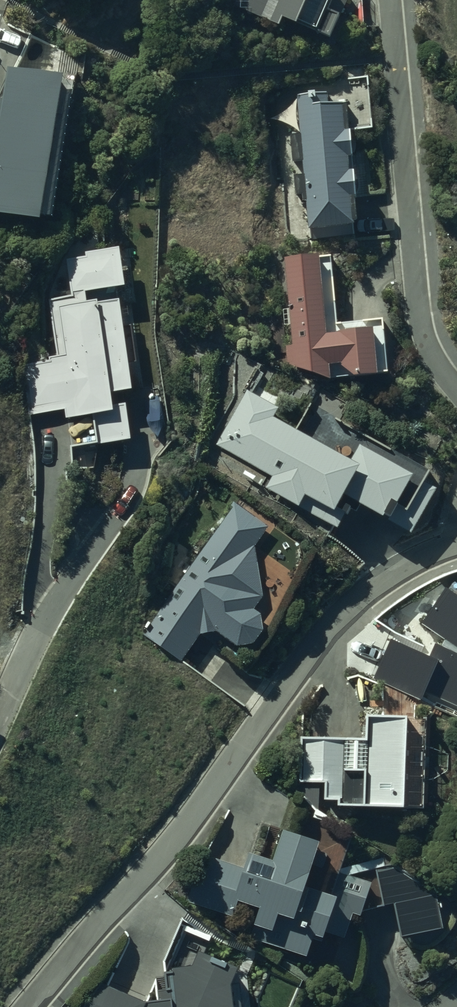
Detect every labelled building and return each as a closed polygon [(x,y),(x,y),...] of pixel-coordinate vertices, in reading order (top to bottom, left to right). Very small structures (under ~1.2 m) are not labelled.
[(232,7),(277,29),(281,21),(295,27),(296,24),(328,39),(346,0),(236,0),(232,7)] [(38,226),(40,219),(47,221),(73,79),(79,80),(83,54),(29,44),(23,74),(7,71),(1,102),(0,101),(0,218),(38,226)] [(350,225),(355,225),(354,199),(352,175),(347,175),(346,161),(350,161),(349,133),(347,133),(346,103),(328,104),(327,95),(297,97),(297,108),(291,109),(292,137),(289,137),(290,163),(301,162),(302,176),(294,176),(295,197),(301,197),(301,204),(306,204),(308,231),(350,229),(350,225)] [(23,362),(29,415),(65,410),(66,421),(111,414),(108,396),(128,393),(124,367),(134,366),(129,330),(121,331),(117,304),(86,305),(85,294),(123,292),(121,253),(79,255),(79,261),(66,262),(70,298),(50,300),(55,358),(23,362)] [(285,347),(286,366),(328,384),(327,369),(340,368),(340,383),(375,381),(375,376),(386,376),(383,322),(335,324),(331,258),(285,260),(288,311),(282,311),(283,326),(289,326),(290,346),(285,347)] [(246,392),(216,444),(272,478),(265,489),(298,509),(298,507),(336,532),(350,510),(340,503),(344,497),(381,522),(383,519),(409,536),(437,494),(421,484),(427,474),(391,450),(383,462),(360,446),(347,464),(272,420),(277,411),(274,409),(280,399),(258,386),(252,395),(246,392)] [(267,530),(235,505),(143,636),(180,662),(198,637),(216,636),(234,649),(251,649),(260,635),(258,619),(251,615),(259,605),(251,551),(267,530)] [(365,744),(301,739),(300,783),(326,784),(325,801),(339,802),(338,809),(401,813),(401,810),(424,811),(426,725),(367,720),(365,744)] [(202,856),(187,902),(231,920),(237,904),(257,913),(251,929),(268,936),(264,948),(306,962),(313,941),(320,944),(323,934),(343,941),(350,917),(357,920),(369,885),(338,875),(353,831),(304,815),(297,838),(281,833),(270,865),(247,857),(243,870),(202,856)] [(382,908),(393,905),(400,941),(441,933),(433,893),(395,865),(376,871),(382,908)] [(240,995),(216,985),(218,980),(210,977),(218,959),(202,952),(203,948),(194,944),(193,946),(177,939),(162,978),(160,977),(150,1001),(103,982),(93,1006),(235,1006),(240,995)]
